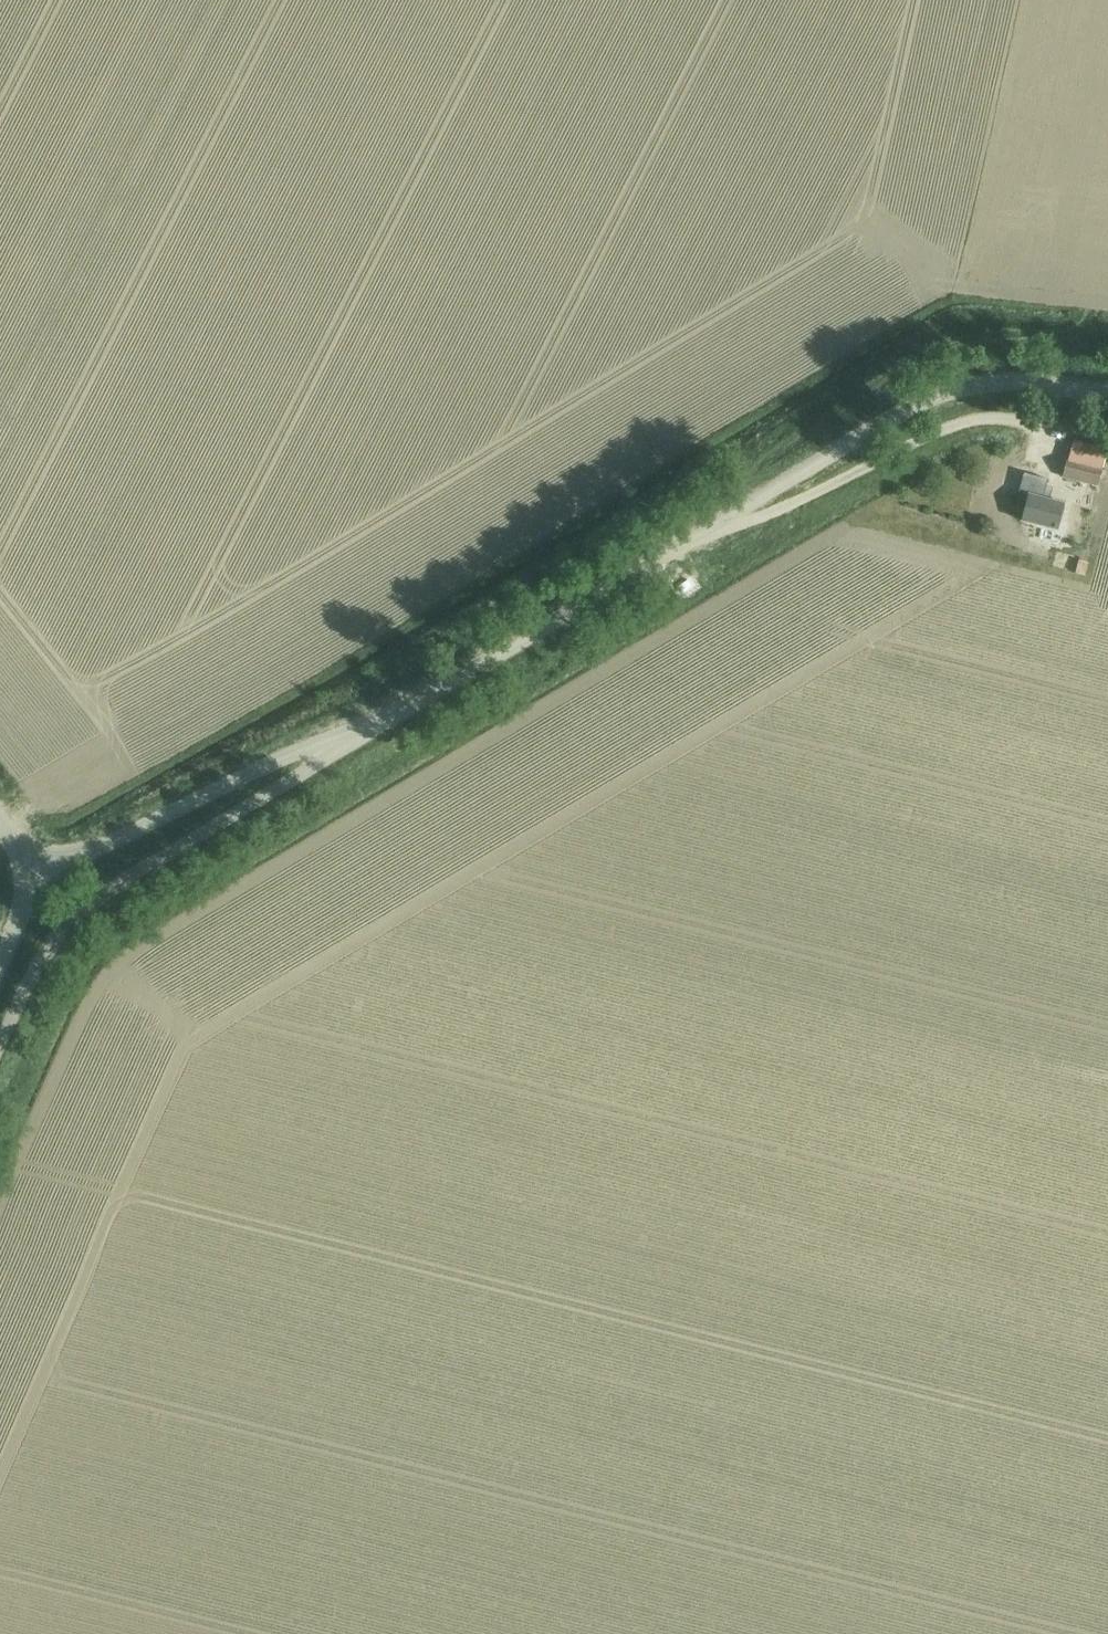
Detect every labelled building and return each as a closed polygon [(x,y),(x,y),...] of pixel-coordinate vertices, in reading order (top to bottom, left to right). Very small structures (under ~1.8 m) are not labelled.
[(1063,476),(1097,485),(1102,468),(1067,459),(1063,476)] [(1023,524),(1059,533),(1066,508),(1045,502),(1051,484),(1035,480),(1023,524)]
